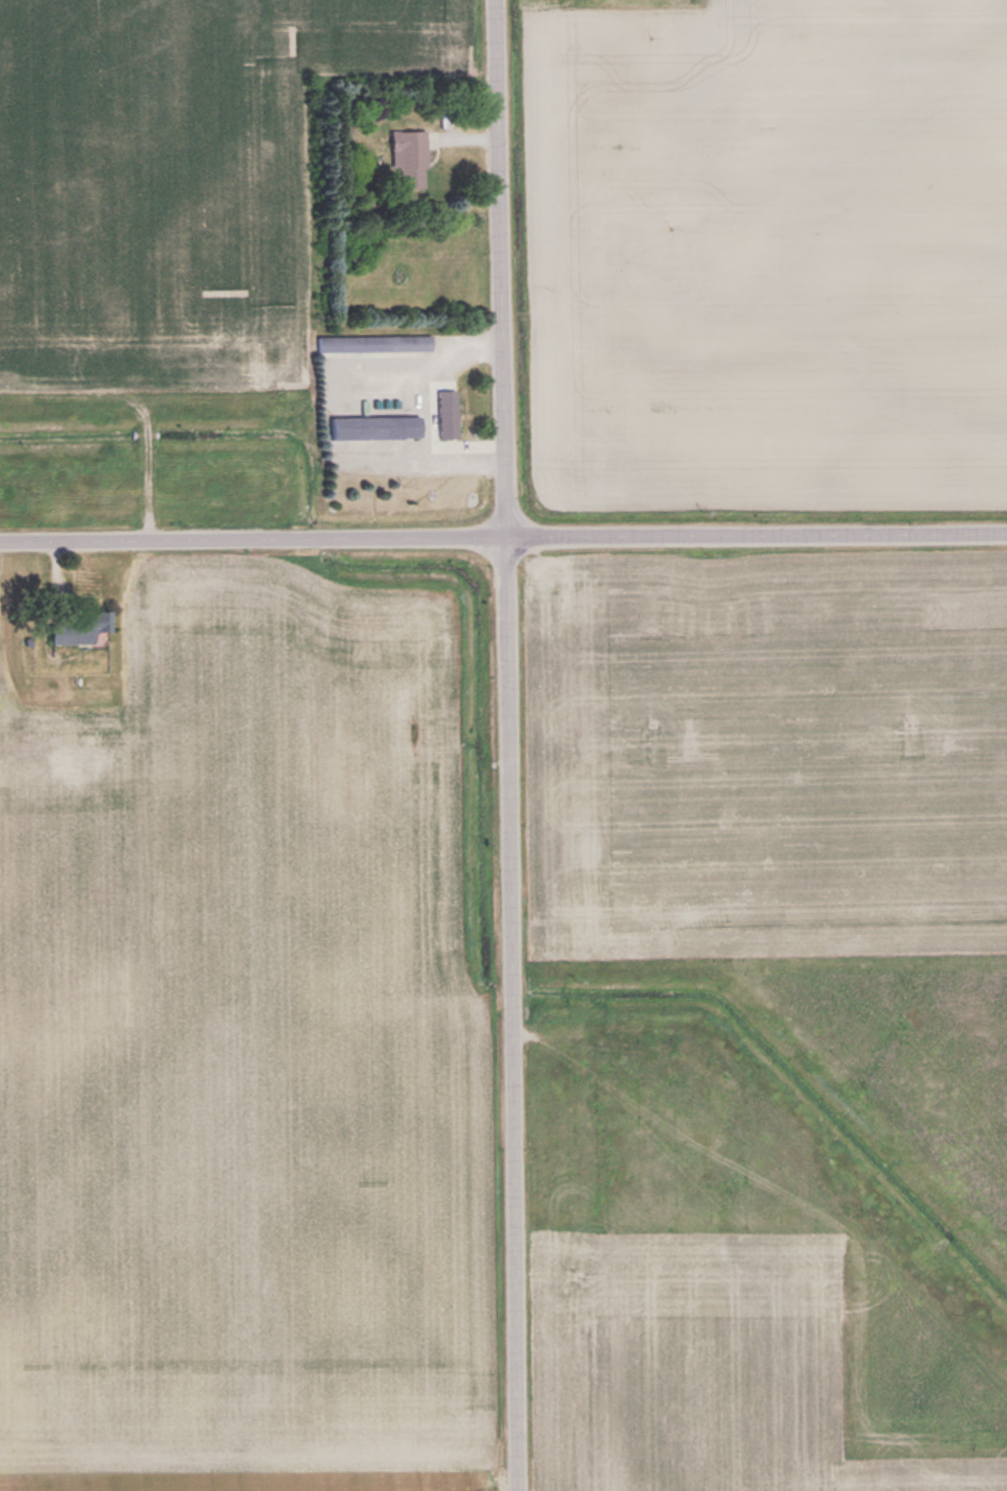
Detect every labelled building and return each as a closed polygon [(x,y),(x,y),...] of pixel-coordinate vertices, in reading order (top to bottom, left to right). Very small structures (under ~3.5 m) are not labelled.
[(392,187),(419,187),(419,129),(384,129),(384,168),(392,168),(392,187)] [(310,337),(310,356),(352,355),(396,354),(426,353),(425,334),(310,337)] [(432,399),(432,438),(450,438),(450,399),(432,399)] [(417,437),(417,415),(320,416),(320,438),(417,437)] [(54,642),(100,642),(100,617),(54,617),(54,642)]
